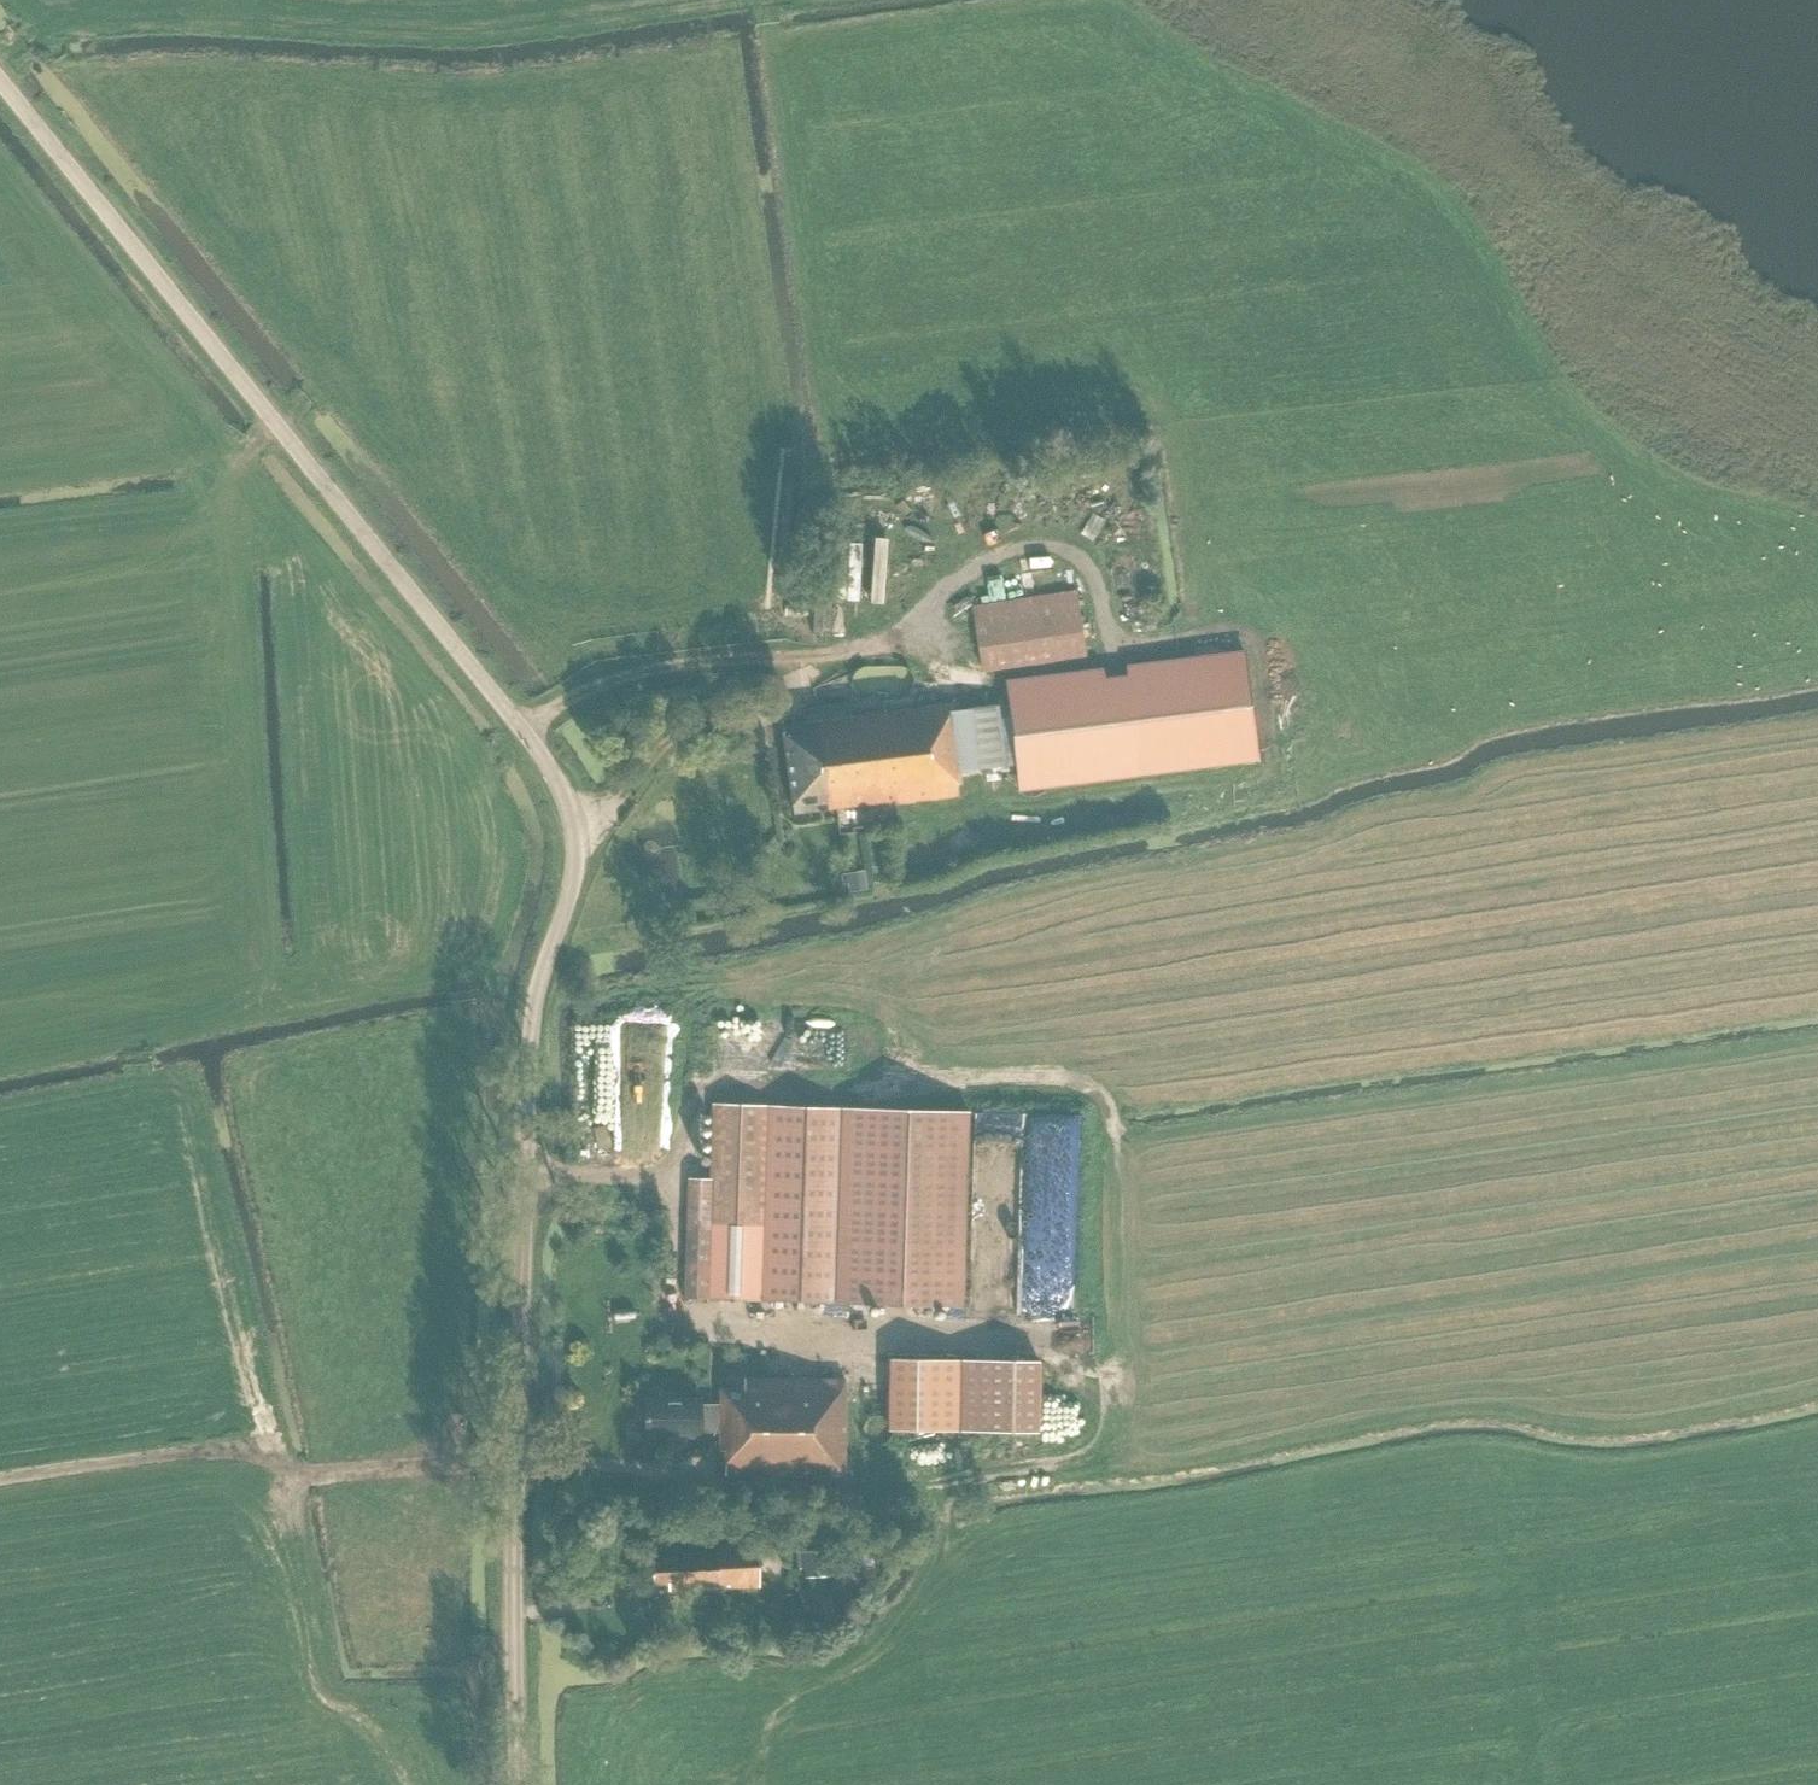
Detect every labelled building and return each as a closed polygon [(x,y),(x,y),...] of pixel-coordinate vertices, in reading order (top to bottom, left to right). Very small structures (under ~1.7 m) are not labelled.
[(886,604),(888,547),(851,546),(849,603),(886,604)] [(984,672),(1053,661),(1086,656),(1076,589),(974,605),(984,672)] [(829,633),(831,597),(816,596),(814,633),(829,633)] [(955,765),(1013,758),(1016,784),(1257,752),(1244,651),(1128,667),(1128,673),(1108,675),(1106,670),(1006,683),(1008,706),(949,714),(947,703),(852,716),(850,701),(803,708),(805,722),(783,725),(794,813),(896,800),(897,803),(960,794),(955,765)] [(702,1179),(680,1178),(679,1297),(956,1301),(958,1108),(702,1105),(702,1179)] [(886,1430),(956,1431),(957,1360),(927,1360),(888,1359),(886,1430)] [(1037,1433),(1038,1361),(961,1359),(959,1432),(1037,1433)] [(844,1476),(844,1379),(743,1378),(743,1389),(719,1388),(720,1404),(700,1404),(700,1397),(642,1397),(642,1439),(700,1438),(699,1432),(719,1432),(719,1450),(725,1451),(724,1475),(844,1476)] [(757,1587),(755,1543),(716,1545),(716,1552),(681,1554),(682,1559),(651,1560),(652,1585),(667,1585),(668,1591),(757,1587)] [(825,1550),(796,1553),(797,1568),(805,1568),(806,1578),(828,1576),(825,1550)] [(848,1572),(859,1572),(859,1566),(873,1566),(873,1554),(848,1554),(848,1572)]
